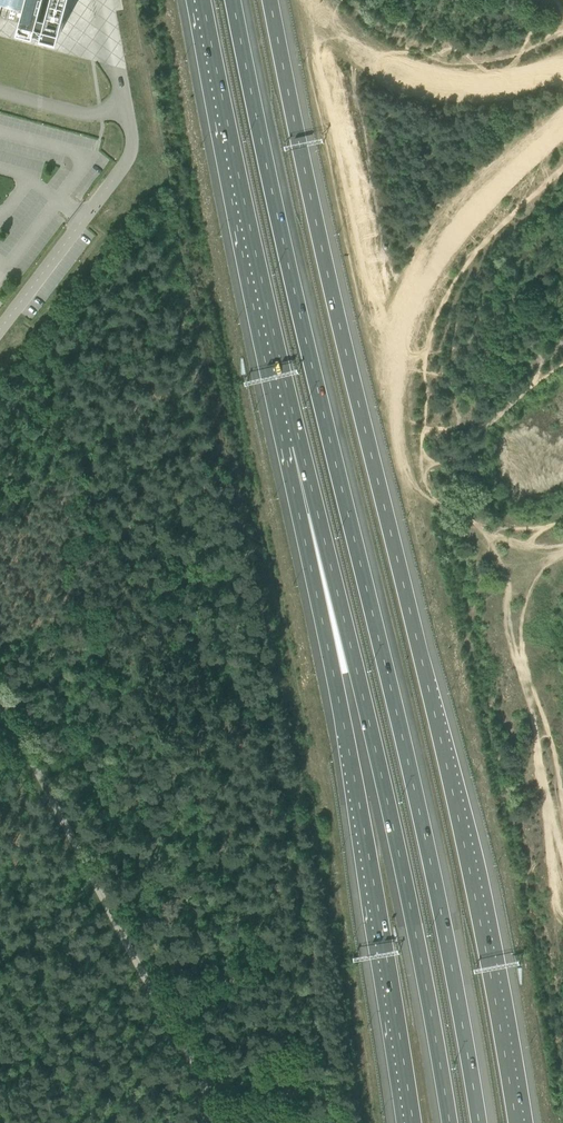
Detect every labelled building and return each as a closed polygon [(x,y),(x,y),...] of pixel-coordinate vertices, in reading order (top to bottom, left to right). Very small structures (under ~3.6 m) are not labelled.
[(1,6),(25,12),(22,23),(38,27),(39,24),(46,26),(45,27),(45,29),(61,33),(64,23),(59,22),(59,19),(64,0),(0,0),(0,11),(1,6)]
